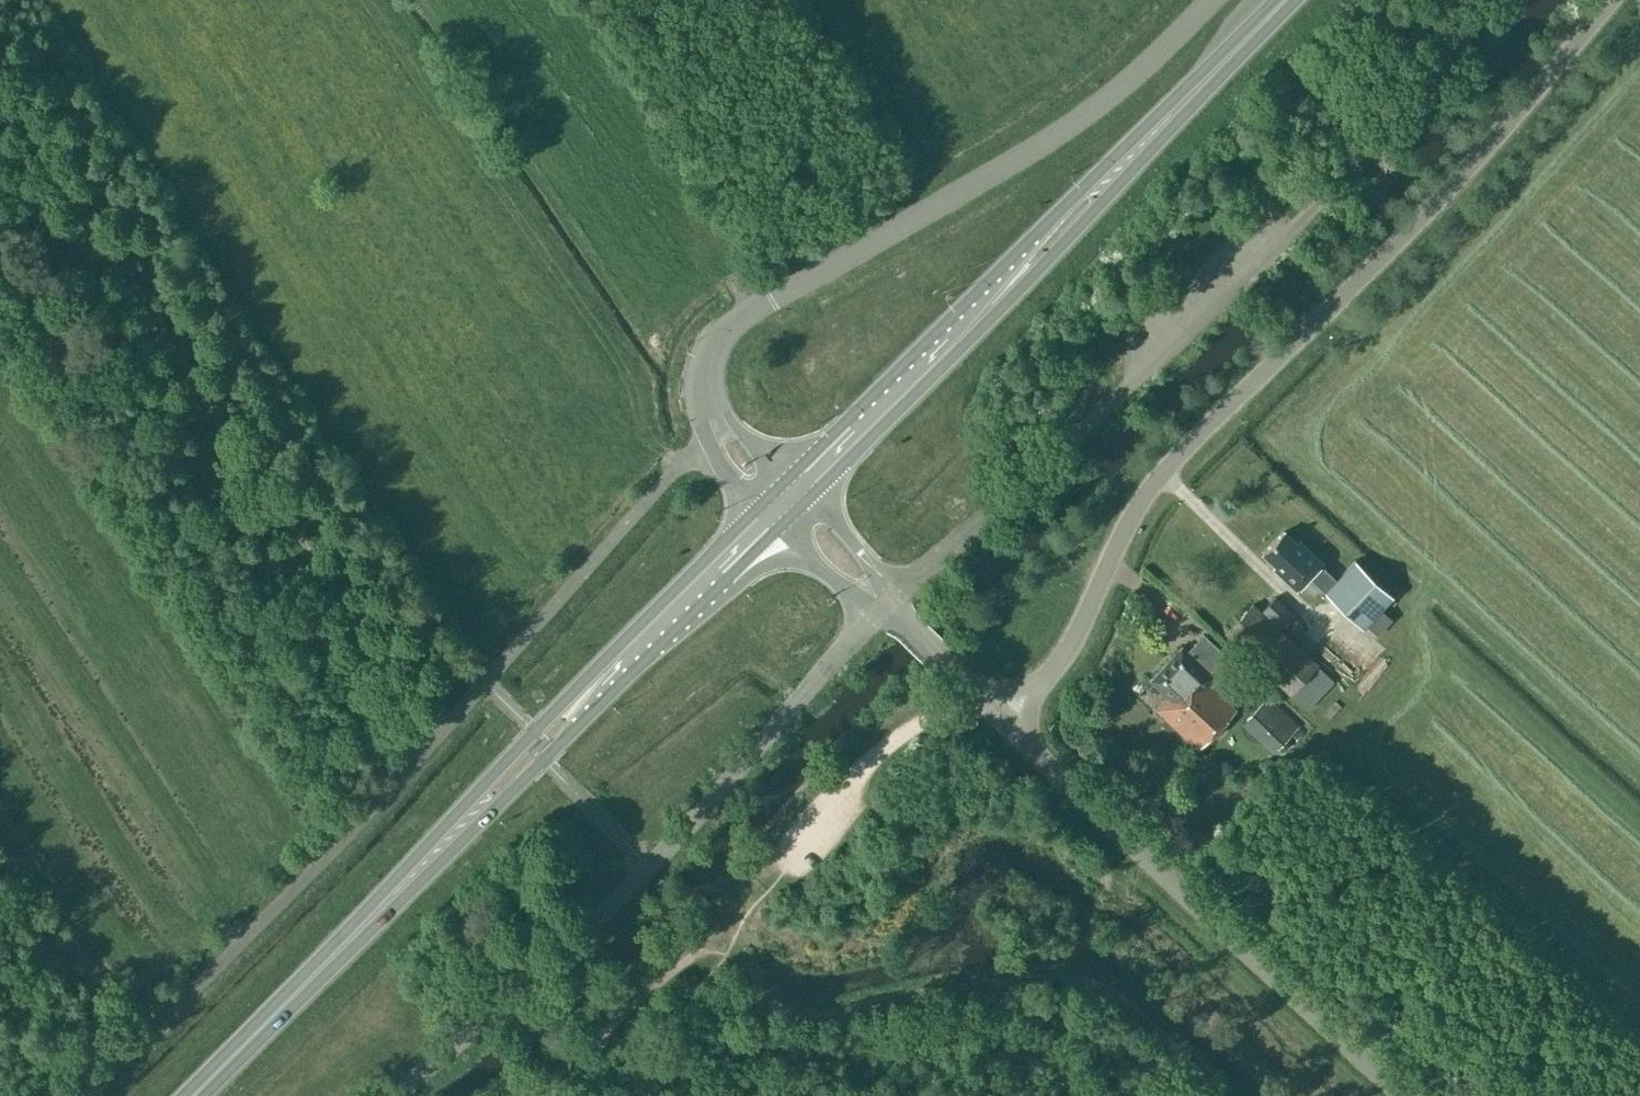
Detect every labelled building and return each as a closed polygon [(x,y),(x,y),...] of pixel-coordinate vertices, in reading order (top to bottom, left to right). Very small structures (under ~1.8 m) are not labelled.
[(1035,398),(1020,412),(1030,422),(1044,408),(1035,398)] [(1296,543),(1283,530),(1262,552),(1276,564),(1273,567),(1296,588),(1308,576),(1362,627),(1392,595),(1354,559),(1336,579),(1320,563),(1321,562),(1298,540),(1296,543)] [(1273,596),(1261,610),(1281,628),(1293,615),(1273,596)] [(1252,603),(1225,631),(1305,707),(1332,679),(1294,643),(1252,603)] [(1211,684),(1216,678),(1208,671),(1217,661),(1196,641),(1187,650),(1181,645),(1149,679),(1167,696),(1155,708),(1197,749),(1236,708),(1211,684)] [(1245,718),(1276,748),(1281,744),(1288,750),(1305,731),(1267,695),(1260,702),(1245,718)]
